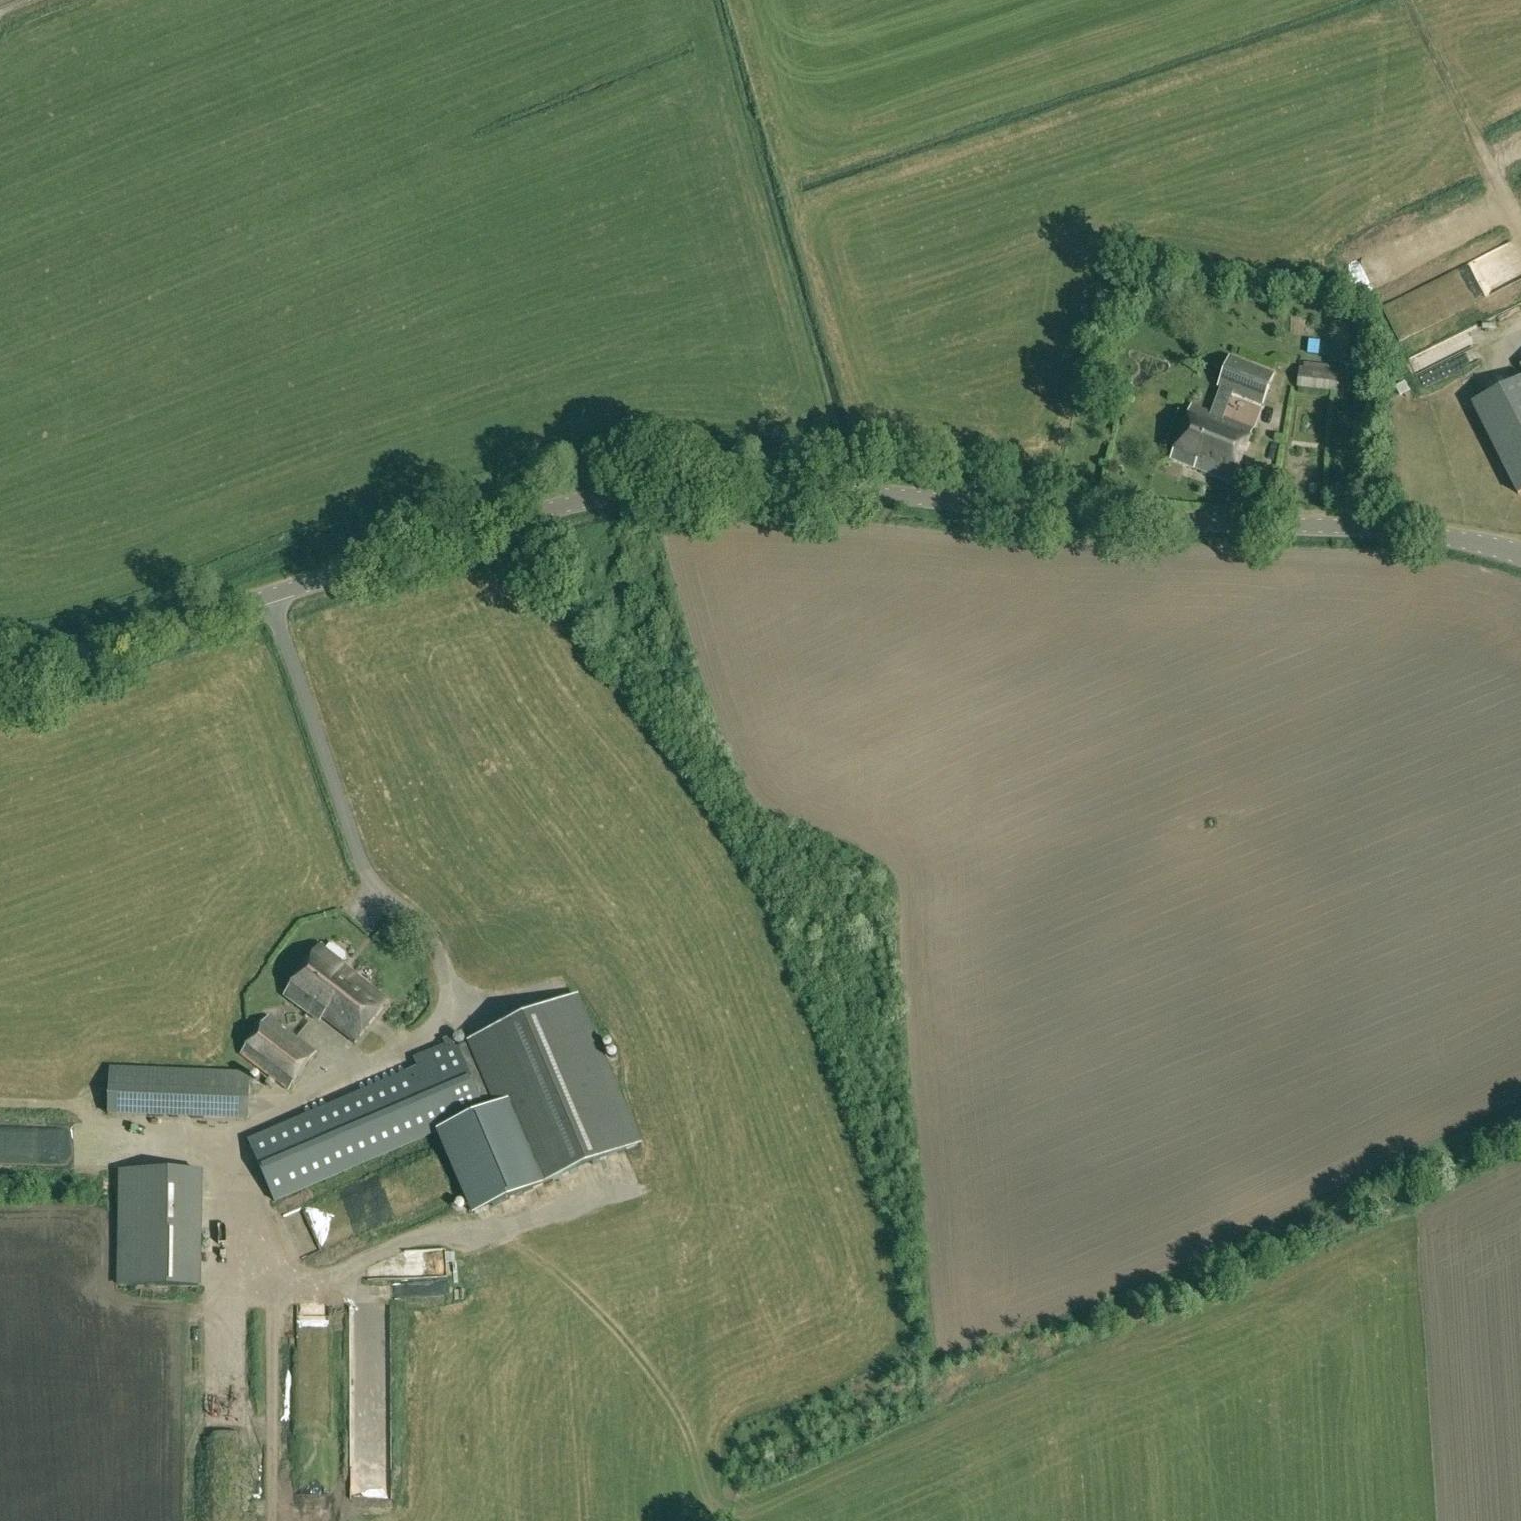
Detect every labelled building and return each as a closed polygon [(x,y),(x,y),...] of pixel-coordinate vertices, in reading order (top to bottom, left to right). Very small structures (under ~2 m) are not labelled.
[(1309,340),(1308,354),(1318,355),(1319,341),(1309,340)] [(1230,357),(1218,387),(1228,391),(1263,404),(1275,374),(1230,357)] [(1300,367),(1298,388),(1337,392),(1339,370),(1335,370),(1336,366),(1304,362),(1304,368),(1300,367)] [(1472,403),(1518,494),(1520,492),(1520,379),(1472,403)] [(1232,482),(1253,430),(1192,406),(1171,460),(1194,469),(1194,468),(1232,482)] [(388,1002),(344,967),(346,963),(322,944),(284,995),(320,1021),(323,1018),(356,1043),(388,1002)] [(471,1217),(643,1144),(579,994),(465,1042),(467,1046),(460,1049),(456,1040),(412,1058),(416,1068),(248,1141),(275,1201),(435,1134),(471,1217)] [(269,1016),(241,1054),(288,1090),(316,1052),(269,1016)] [(108,1115),(205,1119),(205,1128),(227,1128),(227,1120),(250,1120),(253,1070),(111,1066),(108,1115)] [(206,1171),(126,1168),(122,1282),(202,1285),(206,1171)]
